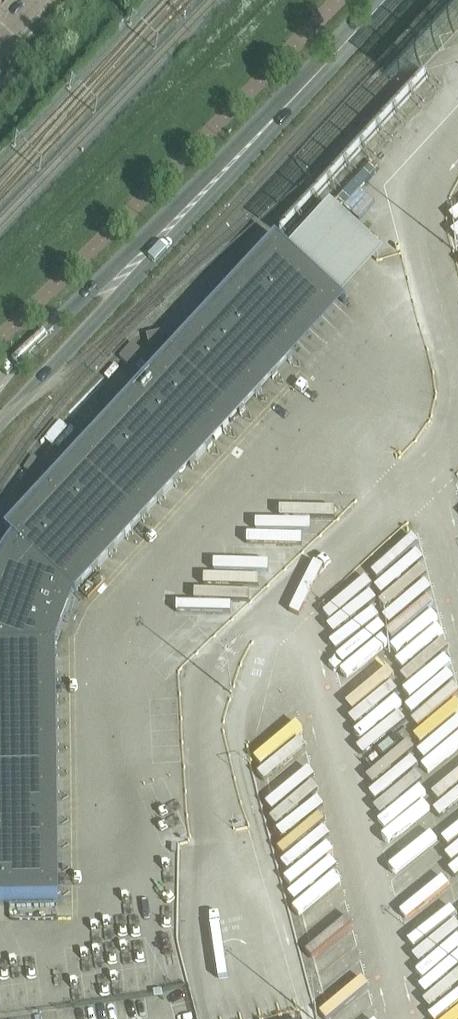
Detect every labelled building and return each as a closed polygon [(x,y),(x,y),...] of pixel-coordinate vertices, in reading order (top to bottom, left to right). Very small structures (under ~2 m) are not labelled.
[(347,304),(277,239),(276,240),(276,242),(10,531),(7,531),(6,532),(14,539),(10,545),(5,552),(1,558),(0,560),(0,901),(61,901),(61,899),(59,898),(57,648),(59,646),(59,645),(52,645),(72,593),(77,597),(77,596),(77,593),(344,305),(347,305),(347,304)] [(165,332),(148,336),(151,347),(168,343),(165,332)] [(133,344),(120,358),(128,366),(141,351),(133,344)]
